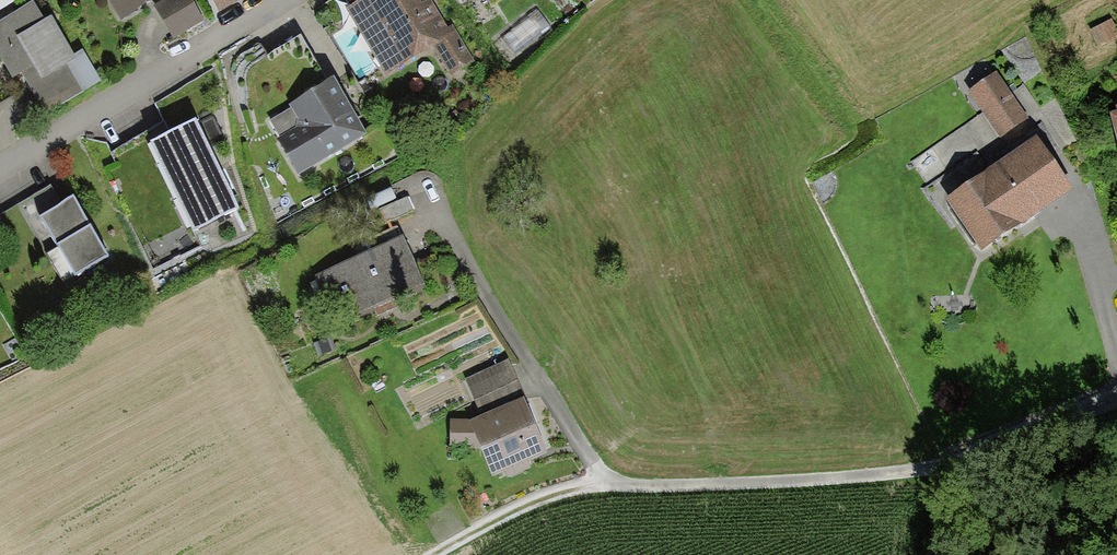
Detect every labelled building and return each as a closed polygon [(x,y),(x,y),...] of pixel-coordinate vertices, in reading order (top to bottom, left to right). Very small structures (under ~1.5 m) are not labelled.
[(12,81),(23,74),(44,110),(78,90),(30,8),(17,15),(8,0),(0,0),(0,60),(12,81)] [(120,16),(151,0),(112,0),(120,16)] [(186,0),(169,0),(156,7),(172,35),(198,20),(186,0)] [(343,7),(383,76),(431,49),(448,77),(470,64),(433,0),(356,0),(343,7)] [(299,126),(273,142),(296,179),(366,136),(331,80),(287,108),(299,126)] [(1005,96),(980,113),(995,135),(1020,118),(1005,96)] [(1108,110),(1116,146),(1116,108),(1108,110)] [(188,128),(143,150),(185,236),(230,214),(188,128)] [(1068,188),(1033,137),(946,197),(981,247),(1068,188)] [(71,199),(38,220),(74,277),(107,257),(71,199)] [(396,237),(310,276),(329,316),(415,277),(396,237)] [(503,366),(463,383),(479,418),(468,423),(449,422),(449,445),(479,447),(491,473),(541,451),(503,366)]
